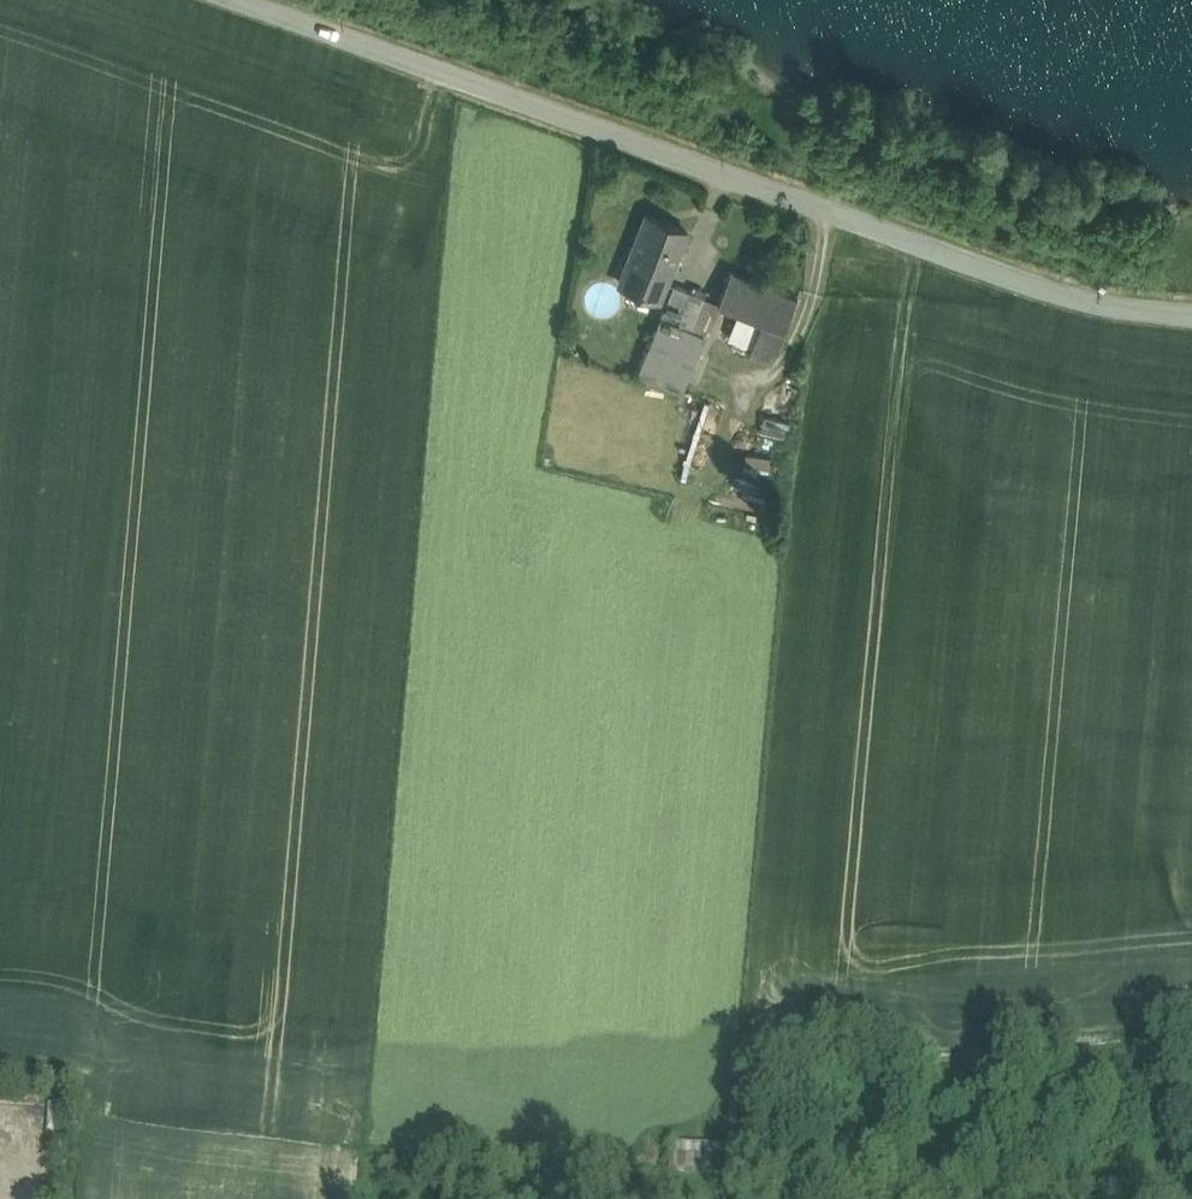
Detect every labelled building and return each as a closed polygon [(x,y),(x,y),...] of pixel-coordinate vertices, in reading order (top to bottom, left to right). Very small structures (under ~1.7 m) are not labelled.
[(687,232),(645,214),(619,279),(641,287),(640,289),(644,291),(645,289),(662,296),(687,232)] [(797,297),(731,270),(718,303),(762,321),(749,352),(772,361),(797,297)] [(673,283),(659,318),(677,325),(691,290),(673,283)] [(677,325),(701,335),(715,300),(691,290),(677,325)] [(677,325),(659,318),(637,374),(679,390),(701,335),(677,325)] [(705,401),(696,433),(712,437),(721,405),(705,401)]
